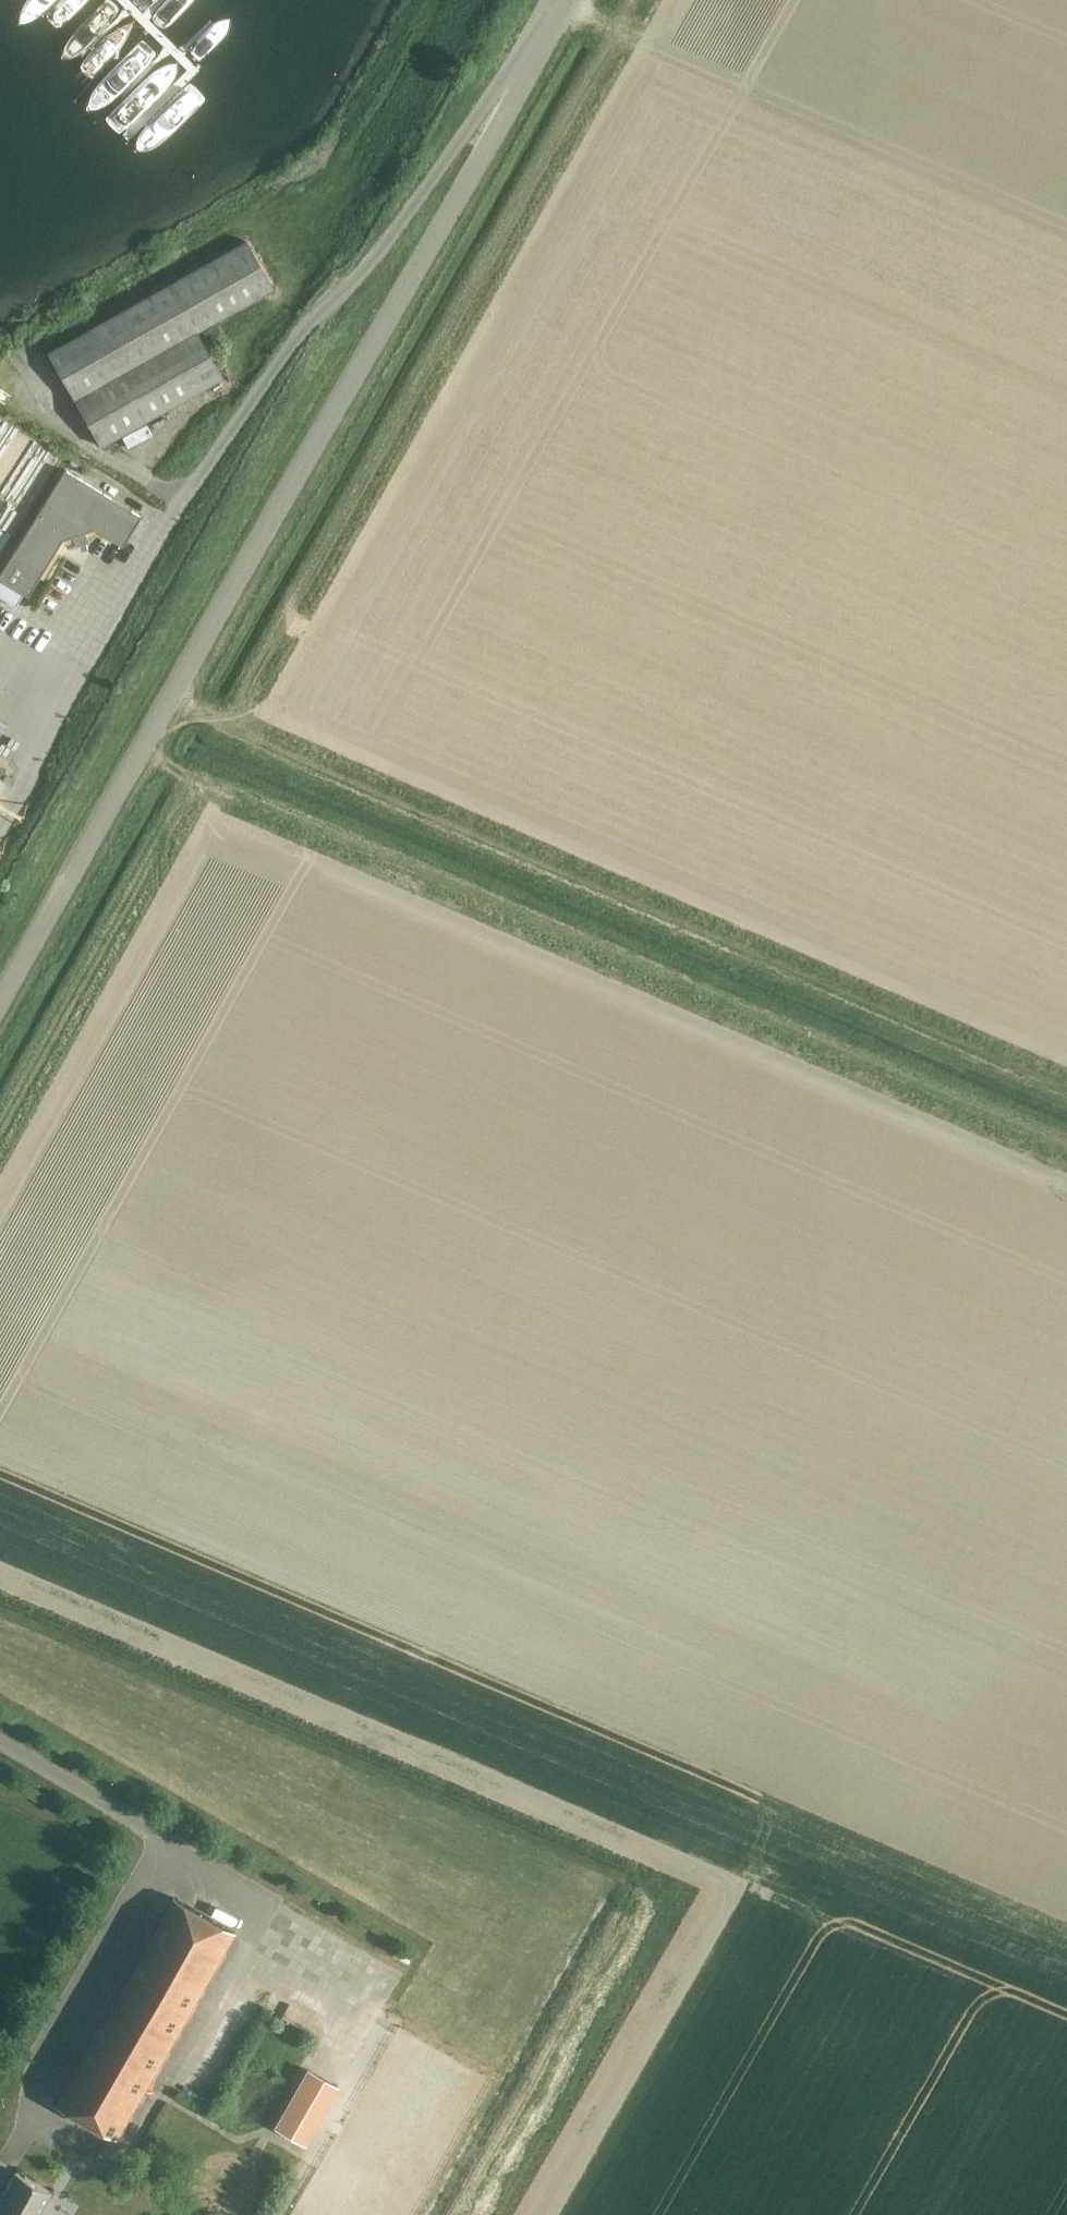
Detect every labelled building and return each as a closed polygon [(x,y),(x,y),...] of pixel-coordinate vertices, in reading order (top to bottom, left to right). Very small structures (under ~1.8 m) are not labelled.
[(102,445),(202,388),(177,342),(253,300),(227,254),(48,355),(102,445)] [(211,342),(189,357),(197,367),(218,352),(211,342)] [(17,606),(26,593),(29,595),(64,539),(74,536),(77,545),(90,540),(87,531),(96,528),(125,545),(143,516),(67,469),(0,577),(0,595),(17,606)] [(173,1898),(54,2103),(114,2138),(233,1934),(173,1898)] [(340,2084),(307,2066),(278,2121),(309,2139),(340,2084)] [(37,2212),(48,2194),(15,2174),(0,2199),(0,2214),(42,2214),(37,2212)]
